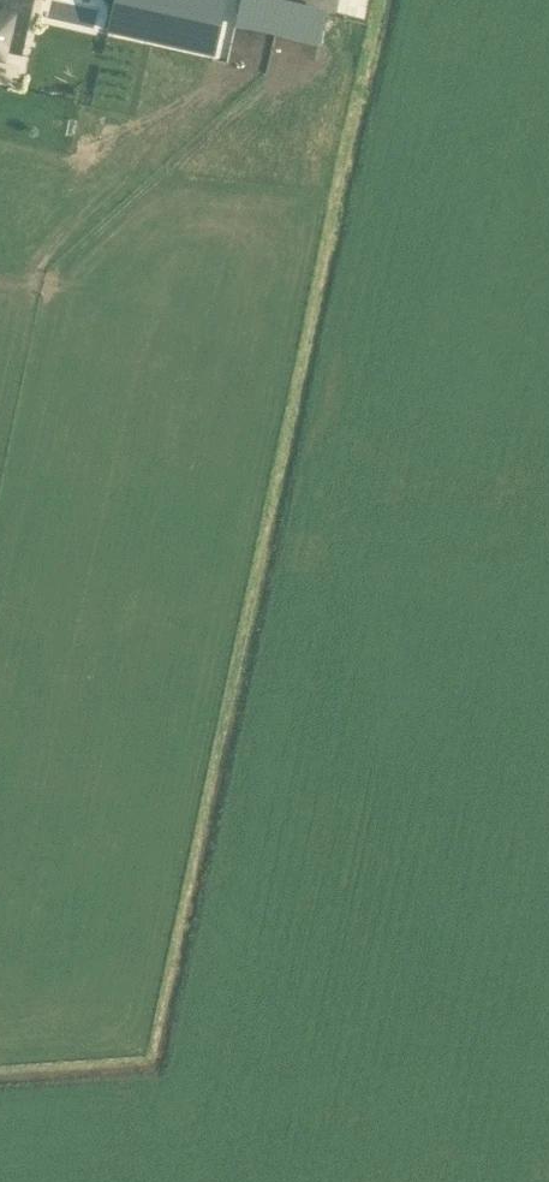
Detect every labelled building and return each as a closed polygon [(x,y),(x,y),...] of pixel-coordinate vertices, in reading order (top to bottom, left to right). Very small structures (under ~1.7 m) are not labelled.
[(3,53),(12,11),(6,10),(8,0),(0,0),(0,53),(3,53)] [(162,37),(170,0),(114,0),(108,25),(162,37)]
